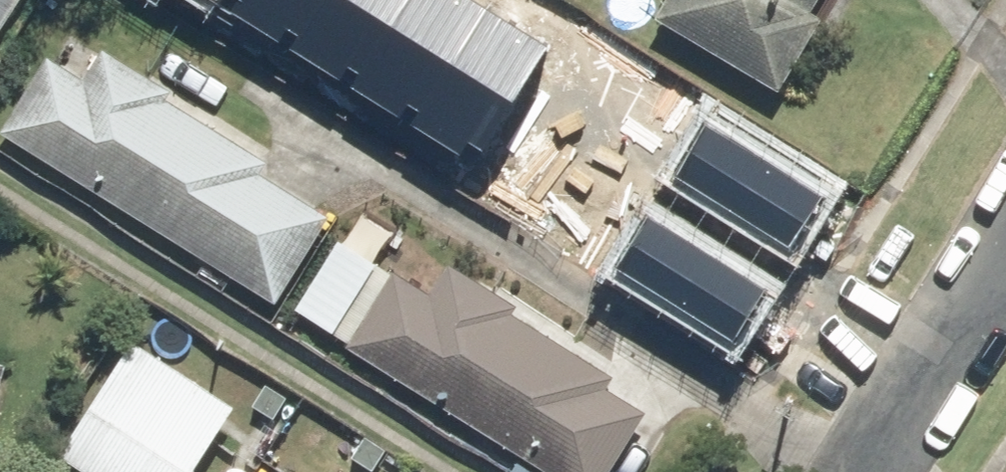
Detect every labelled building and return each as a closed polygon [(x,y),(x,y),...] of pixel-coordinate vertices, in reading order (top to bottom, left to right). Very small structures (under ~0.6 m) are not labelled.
[(23,0),(0,0),(0,37),(23,0)] [(488,153),(552,51),(471,0),(244,0),(488,153)] [(669,20),(794,85),(839,0),(679,0),(669,20)] [(65,50),(11,132),(267,299),(321,216),(65,50)] [(705,124),(675,172),(791,244),(821,197),(705,124)] [(653,215),(623,263),(739,335),(769,288),(653,215)] [(350,343),(550,471),(602,471),(643,408),(407,256),(350,343)] [(88,471),(188,471),(230,408),(133,344),(60,454),(88,471)]
